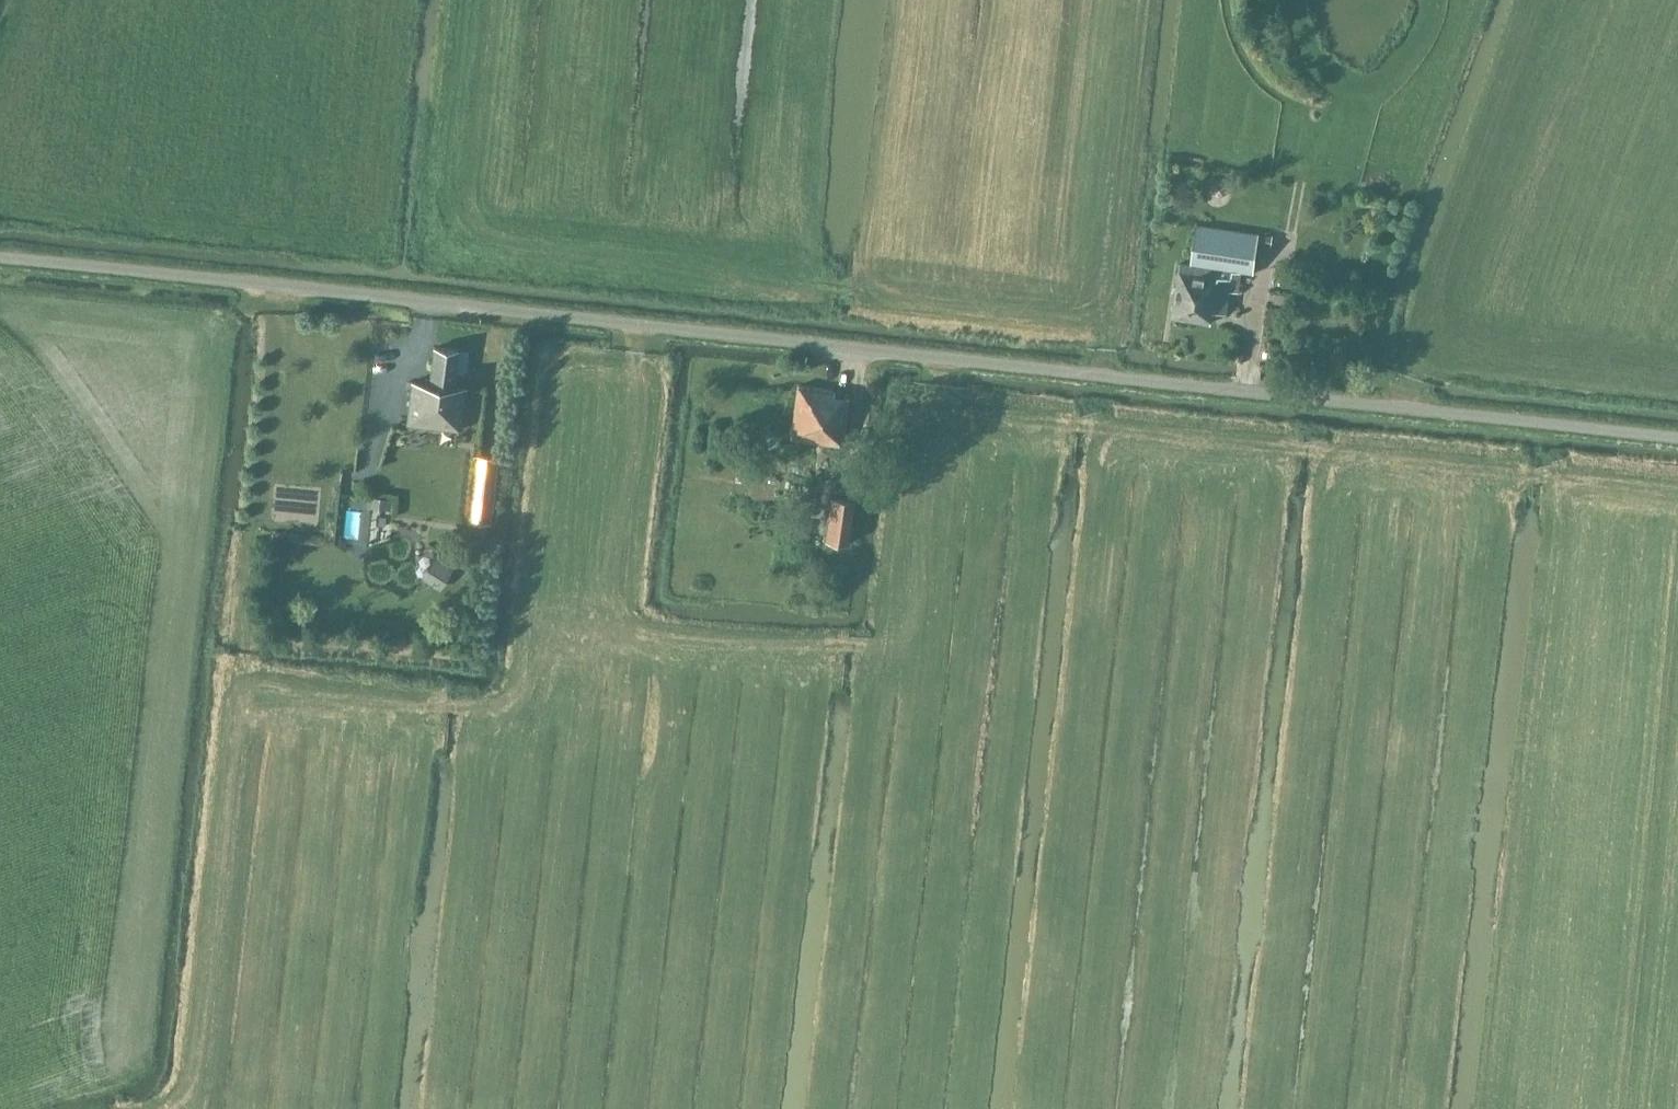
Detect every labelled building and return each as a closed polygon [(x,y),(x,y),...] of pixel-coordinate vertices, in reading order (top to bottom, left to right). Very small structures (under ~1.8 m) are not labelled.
[(1238,292),(1241,272),(1254,274),(1258,244),(1271,247),(1273,235),(1259,233),(1259,232),(1196,224),(1191,265),(1179,263),(1173,318),(1211,325),(1213,312),(1226,314),(1230,290),(1238,292)] [(456,370),(466,371),(468,351),(434,346),(428,387),(411,385),(406,424),(462,430),(468,391),(463,390),(464,387),(455,386),(456,370)] [(790,439),(842,446),(850,398),(831,395),(831,390),(797,385),(793,413),(790,439)] [(490,524),(491,513),(498,457),(476,455),(469,513),(468,521),(490,524)] [(831,498),(824,541),(845,545),(853,501),(831,498)]
